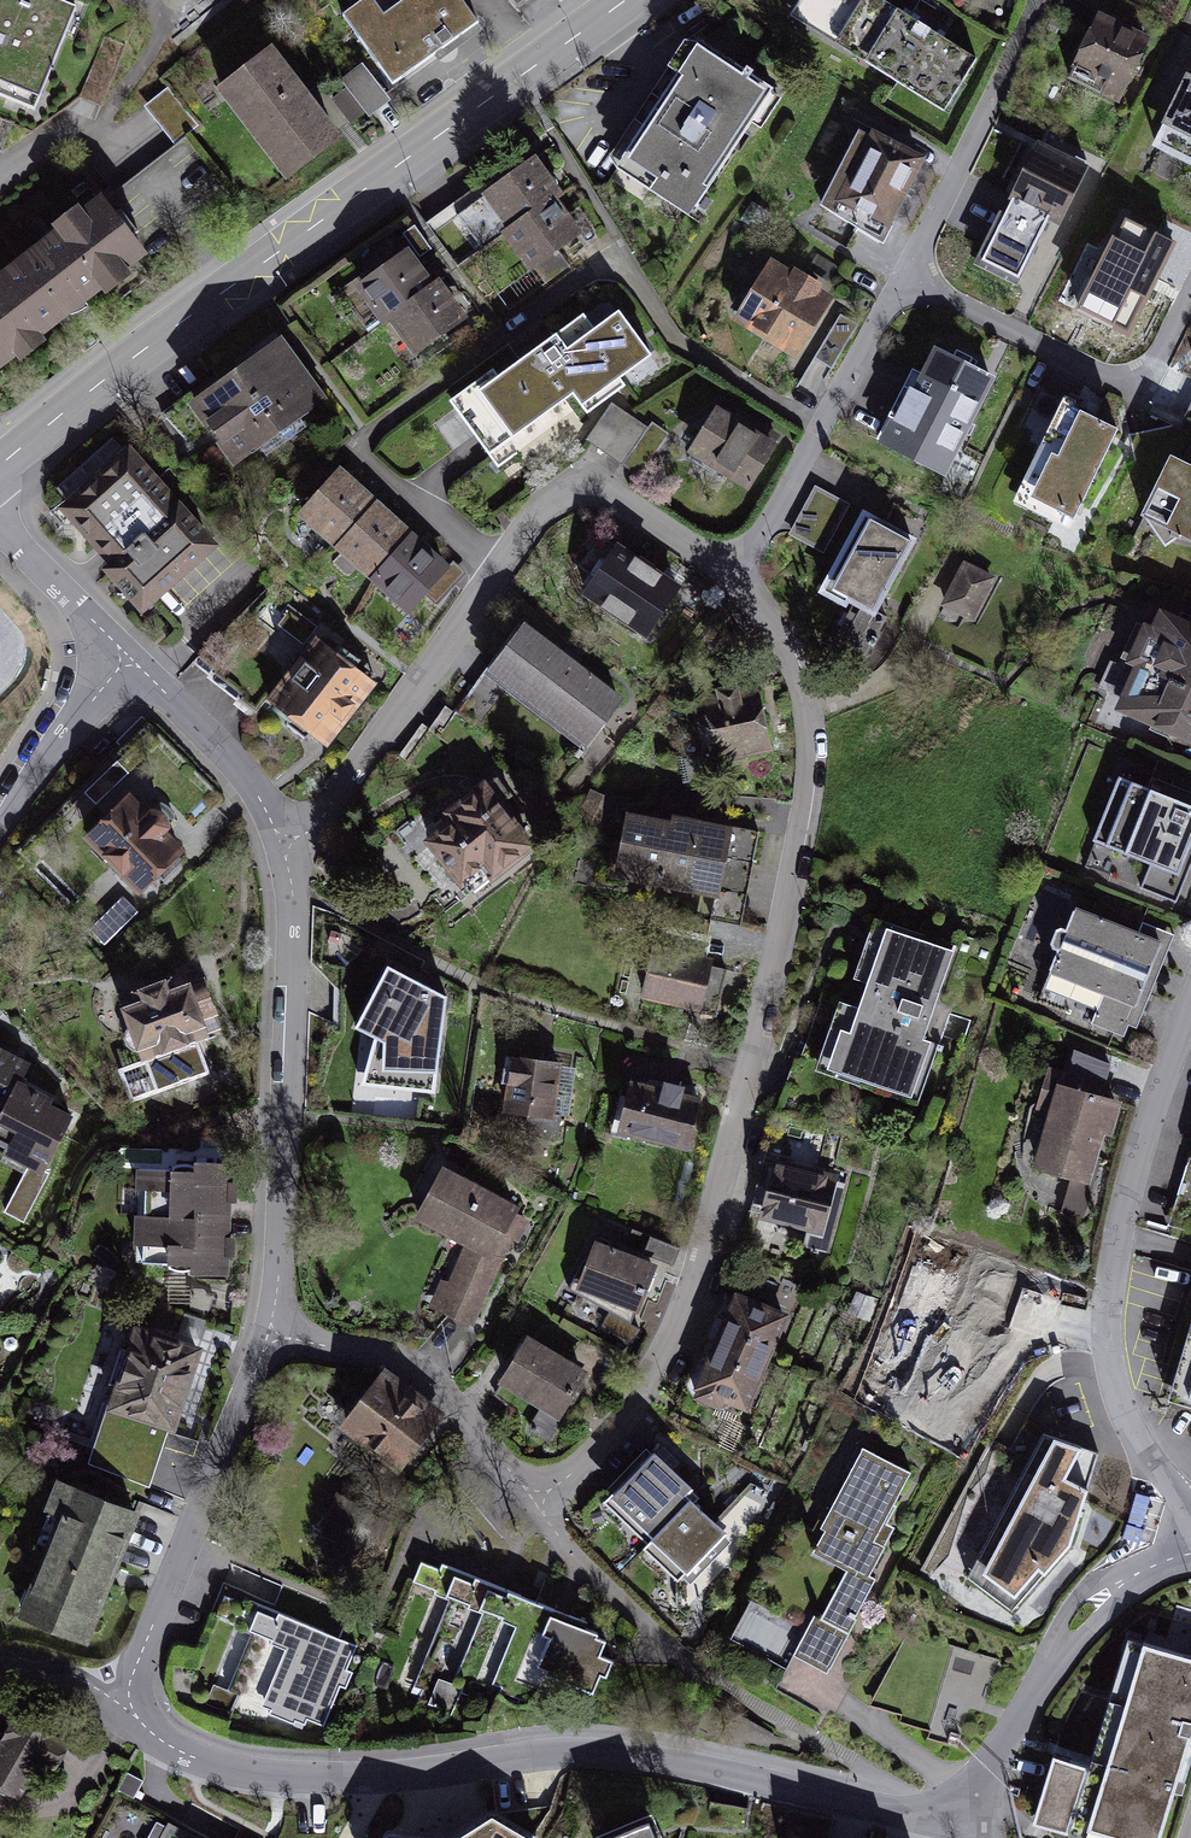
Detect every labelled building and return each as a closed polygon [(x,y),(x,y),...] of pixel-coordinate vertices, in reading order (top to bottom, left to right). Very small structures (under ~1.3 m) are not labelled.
[(63,0),(0,0),(0,98),(41,114),(84,8),(63,0)] [(487,36),(462,0),(367,0),(343,16),(398,97),(487,36)] [(883,0),(808,0),(794,23),(949,116),(983,60),(946,38),(923,24),(892,6),(883,0)] [(1154,45),(1093,15),(1063,76),(1124,106),(1154,45)] [(774,94),(703,48),(625,168),(696,213),(774,94)] [(296,187),(346,149),(273,52),(222,90),(296,187)] [(1189,71),(1152,152),(1190,170),(1190,72),(1189,71)] [(925,164),(855,130),(815,212),(885,246),(925,164)] [(1088,165),(1041,142),(978,269),(1025,291),(1088,165)] [(535,147),(481,185),(507,223),(557,189),(562,186),(535,147)] [(557,189),(507,223),(503,226),(529,264),(583,227),(557,189)] [(155,271),(98,201),(84,212),(79,206),(53,227),(57,233),(1,278),(0,277),(0,368),(14,385),(30,373),(34,378),(63,355),(59,349),(114,304),(119,310),(146,288),(141,283),(155,271)] [(1130,214),(1101,276),(1166,306),(1190,252),(1190,243),(1130,214)] [(384,309),(432,274),(408,240),(355,279),(380,312),(384,309)] [(834,299),(764,261),(729,328),(799,365),(834,299)] [(414,350),(469,310),(439,269),(432,274),(384,309),(414,350)] [(607,306),(449,410),(492,476),(650,372),(607,306)] [(838,358),(850,330),(835,324),(824,352),(838,358)] [(281,349),(193,407),(229,462),(318,405),(281,349)] [(934,350),(908,400),(975,431),(999,380),(934,350)] [(908,400),(883,450),(951,482),(975,431),(908,400)] [(781,439),(713,403),(685,456),(752,492),(781,439)] [(1125,438),(1059,407),(1013,504),(1079,535),(1125,438)] [(660,442),(614,411),(592,443),(638,475),(660,442)] [(228,550),(123,444),(36,518),(140,629),(228,550)] [(1166,450),(1135,520),(1190,545),(1190,461),(1166,450)] [(345,471),(300,516),(335,551),(380,505),(345,471)] [(850,507),(815,488),(789,537),(824,555),(850,507)] [(380,505),(335,551),(371,585),(416,539),(380,505)] [(918,545),(864,516),(819,599),(873,627),(918,545)] [(416,539),(371,585),(406,619),(451,573),(416,539)] [(679,593),(611,551),(580,601),(648,643),(679,593)] [(1006,587),(970,570),(947,616),(983,634),(1006,587)] [(287,611),(278,628),(306,642),(314,624),(287,611)] [(1144,613),(1101,721),(1190,756),(1190,631),(1144,613)] [(627,703),(519,626),(483,676),(591,753),(627,703)] [(376,689),(311,640),(267,698),(332,747),(376,689)] [(762,691),(698,702),(710,769),(773,758),(762,691)] [(1120,777),(1085,868),(1185,907),(1190,892),(1190,804),(1120,777)] [(486,786),(414,835),(456,897),(529,848),(486,786)] [(130,797),(87,837),(147,900),(190,860),(130,797)] [(738,837),(624,811),(609,876),(723,902),(738,837)] [(1120,1025),(1158,935),(1076,901),(1039,991),(1120,1025)] [(140,923),(122,905),(92,936),(111,953),(140,923)] [(919,1110),(968,960),(874,930),(826,1081),(919,1110)] [(715,964),(653,947),(640,995),(702,1012),(715,964)] [(444,1006),(388,976),(358,1037),(385,1049),(383,1076),(439,1077),(444,1006)] [(144,1005),(125,1011),(141,1060),(219,1036),(200,977),(170,986),(167,979),(139,988),(144,1005)] [(1057,1048),(1024,1172),(1098,1192),(1132,1068),(1057,1048)] [(0,1056),(0,1114),(1,1114),(23,1068),(0,1056)] [(564,1064),(504,1057),(498,1111),(558,1118),(564,1064)] [(710,1101),(631,1079),(614,1137),(693,1160),(710,1101)] [(95,1128),(22,1089),(0,1126),(0,1218),(41,1241),(95,1128)] [(861,1184),(772,1160),(749,1242),(838,1267),(861,1184)] [(229,1165),(140,1166),(141,1263),(230,1262),(229,1165)] [(521,1203),(441,1167),(415,1217),(475,1245),(458,1285),(448,1282),(436,1317),(483,1331),(523,1226),(510,1221),(521,1203)] [(660,1271),(594,1246),(578,1290),(644,1315),(660,1271)] [(17,1273),(0,1261),(0,1297),(17,1273)] [(1019,1296),(919,1267),(902,1326),(938,1337),(918,1405),(965,1418),(982,1360),(993,1363),(1001,1334),(1055,1350),(1069,1302),(1021,1288),(1019,1296)] [(796,1319),(734,1296),(725,1319),(710,1360),(695,1400),(758,1423),(796,1319)] [(1164,1402),(1190,1410),(1190,1310),(1164,1402)] [(196,1349),(128,1329),(87,1465),(155,1485),(196,1349)] [(529,1333),(498,1384),(568,1427),(599,1377),(529,1333)] [(432,1429),(369,1373),(327,1419),(390,1475),(432,1429)] [(1099,1454),(1050,1434),(970,1580),(1010,1613),(1066,1549),(1099,1454)] [(654,1452),(602,1502),(686,1590),(738,1541),(654,1452)] [(911,1484),(865,1459),(813,1557),(851,1577),(825,1626),(816,1621),(795,1660),(833,1680),(882,1588),(872,1583),(896,1538),(885,1532),(911,1484)] [(143,1510),(55,1476),(44,1504),(57,1509),(15,1615),(89,1644),(143,1510)] [(626,1635),(427,1564),(418,1588),(456,1601),(420,1701),(464,1716),(479,1674),(596,1716),(626,1635)] [(365,1651),(260,1607),(250,1630),(293,1648),(266,1712),(328,1738),(365,1651)] [(751,1613),(737,1638),(776,1660),(790,1634),(751,1613)] [(1054,1759),(1036,1823),(1085,1837),(1170,1837),(1190,1766),(1190,1658),(1132,1641),(1093,1771),(1054,1759)] [(243,1684),(236,1704),(260,1713),(282,1650),(261,1643),(252,1668),(227,1659),(220,1677),(243,1684)] [(20,1806),(53,1742),(14,1722),(0,1749),(0,1796),(20,1806)] [(381,1815),(371,1837),(545,1837),(546,1835),(493,1796),(448,1827),(381,1815)] [(598,1837),(659,1837),(650,1816),(598,1837)] [(150,1824),(143,1837),(176,1837),(150,1824)]
